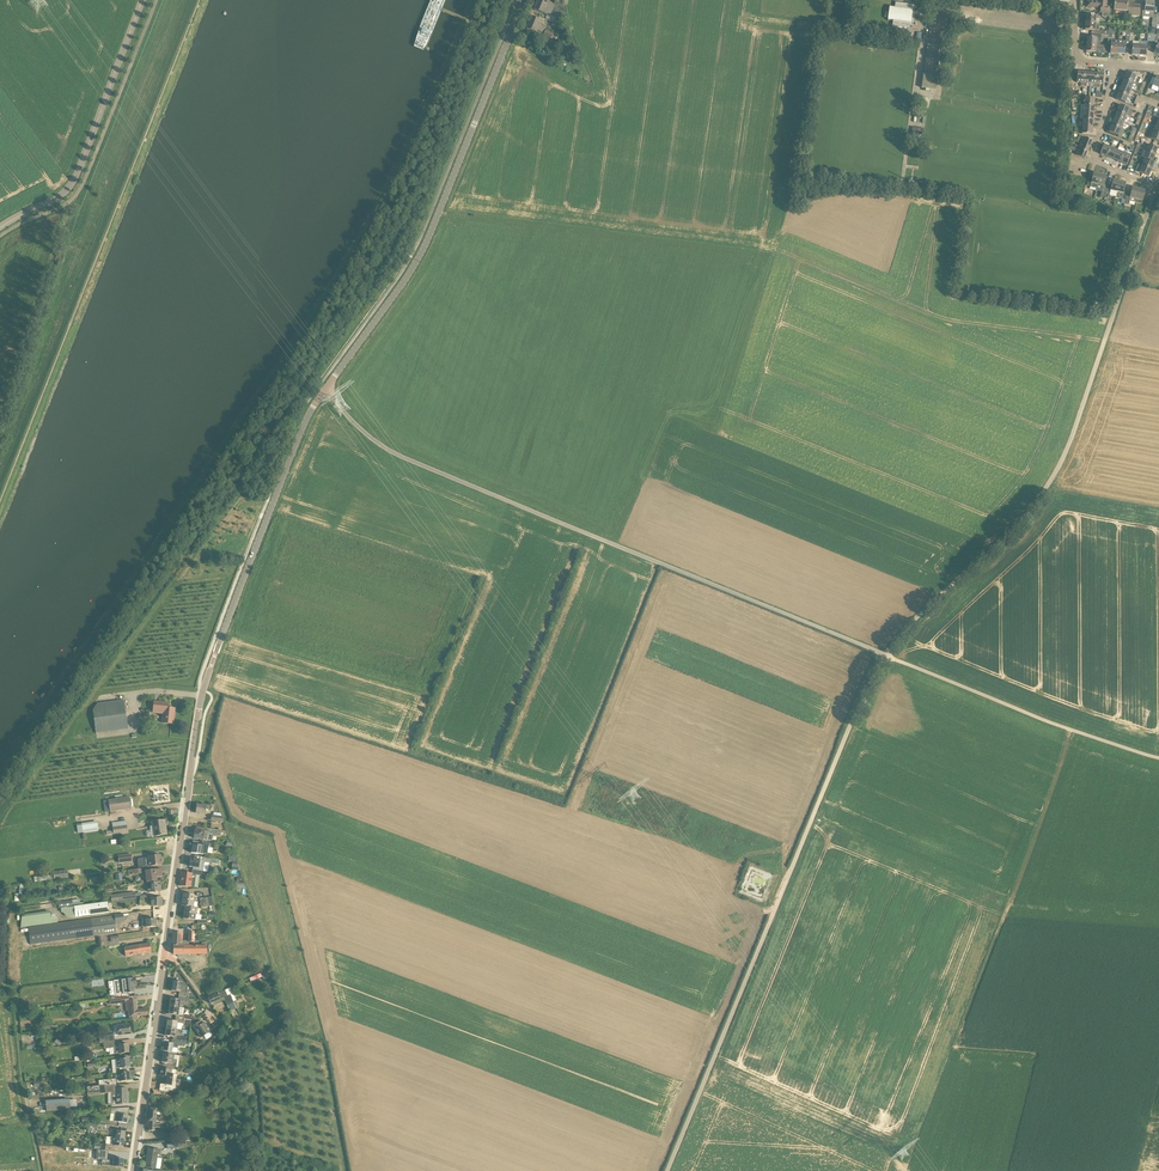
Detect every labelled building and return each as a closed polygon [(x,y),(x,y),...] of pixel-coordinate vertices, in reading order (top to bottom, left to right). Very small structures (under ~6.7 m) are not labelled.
[(544,0),(539,0),(537,4),(566,15),(563,0),(562,0),(555,0),(553,6),(551,5),(551,3),(544,0)] [(1102,13),(1110,14),(1111,6),(1107,6),(1108,0),(1098,0),(1098,2),(1087,2),(1087,7),(1101,8),(1101,13),(1102,13)] [(1129,16),(1140,17),(1141,6),(1140,6),(1140,9),(1134,9),(1134,3),(1128,2),(1128,1),(1115,0),(1114,11),(1129,12),(1129,16)] [(1157,15),(1153,15),(1154,3),(1146,2),(1145,12),(1143,12),(1142,17),(1153,18),(1152,28),(1156,28),(1157,25),(1157,17),(1157,15)] [(915,16),(916,15),(916,14),(917,13),(917,12),(918,10),(917,11),(914,11),(915,5),(896,3),(895,9),(891,8),(891,7),(890,7),(888,21),(889,21),(889,20),(893,21),(893,26),(912,29),(913,23),(915,24),(916,25),(916,23),(915,22),(915,21),(915,20),(915,19),(915,18),(915,16)] [(566,15),(537,4),(535,10),(546,15),(545,18),(554,21),(556,17),(567,22),(566,15)] [(1096,24),(1096,16),(1086,16),(1086,23),(1096,24)] [(546,25),(542,23),(542,21),(532,17),(530,23),(544,29),(546,25)] [(539,34),(542,35),(543,33),(545,33),(544,36),(552,39),(554,33),(546,30),(547,30),(544,29),(530,23),(527,29),(539,34)] [(1095,31),(1099,31),(1099,24),(1096,24),(1086,23),(1085,30),(1095,31)] [(1100,46),(1101,38),(1087,37),(1086,45),(1096,45),(1100,46)] [(1118,54),(1119,41),(1111,40),(1110,54),(1118,54)] [(1126,41),(1119,41),(1118,54),(1125,55),(1126,41)] [(1107,54),(1108,46),(1104,46),(1100,46),(1096,45),(1086,45),(1086,52),(1096,53),(1096,50),(1104,50),(1103,53),(1107,54)] [(1139,56),(1140,46),(1132,45),(1132,55),(1139,56)] [(936,90),(938,75),(936,75),(939,48),(927,46),(922,88),(936,90)] [(1147,46),(1140,46),(1139,56),(1146,56),(1147,46)] [(1127,73),(1124,80),(1136,84),(1139,78),(1127,73)] [(1122,86),(1131,90),(1133,91),(1136,84),(1124,80),(1122,86)] [(1122,86),(1119,93),(1128,97),(1131,90),(1122,86)] [(1119,93),(1116,100),(1125,104),(1128,97),(1119,93)] [(927,100),(927,99),(920,98),(919,107),(926,108),(927,100)] [(1130,109),(1129,109),(1120,105),(1117,112),(1127,116),(1130,109)] [(1127,116),(1117,112),(1115,119),(1124,123),(1128,124),(1130,117),(1127,116)] [(1115,119),(1112,126),(1121,129),(1124,123),(1115,119)] [(1125,131),(1121,129),(1112,126),(1109,132),(1118,136),(1118,137),(1122,139),(1125,131)] [(912,135),(924,136),(924,129),(913,128),(912,135)] [(1081,143),(1090,147),(1092,142),(1093,142),(1079,135),(1077,138),(1082,140),(1081,143)] [(1079,147),(1075,146),(1074,147),(1088,154),(1088,153),(1090,147),(1081,143),(1079,147)] [(1107,157),(1111,148),(1104,145),(1100,154),(1107,157)] [(1158,149),(1149,145),(1147,152),(1155,155),(1158,149)] [(1088,154),(1074,147),(1073,151),(1077,152),(1076,156),(1085,159),(1087,154),(1088,154)] [(1117,151),(1111,148),(1107,157),(1114,160),(1117,151)] [(1124,153),(1117,151),(1114,160),(1120,163),(1124,153)] [(1147,152),(1144,158),(1153,162),(1155,155),(1147,152)] [(1131,156),(1124,153),(1120,163),(1127,165),(1131,156)] [(1155,163),(1153,162),(1144,158),(1144,159),(1145,159),(1143,166),(1152,170),(1155,163)] [(1149,176),(1152,170),(1143,166),(1140,173),(1149,176)] [(1087,186),(1096,189),(1096,191),(1101,175),(1094,173),(1092,179),(1089,178),(1087,186)] [(1102,193),(1106,194),(1108,186),(1105,185),(1107,177),(1101,175),(1096,191),(1102,192),(1102,193)] [(908,177),(907,184),(915,186),(916,179),(908,177)] [(1106,194),(1104,199),(1107,200),(1108,194),(1110,194),(1109,196),(1116,197),(1117,192),(1120,182),(1113,181),(1111,187),(1108,186),(1106,194)] [(1125,204),(1128,192),(1124,191),(1126,184),(1120,182),(1117,192),(1120,193),(1119,199),(1122,200),(1121,203),(1125,204)] [(1132,188),(1131,193),(1128,192),(1125,204),(1128,205),(1129,201),(1135,203),(1136,200),(1139,189),(1132,188)] [(1139,189),(1136,200),(1143,201),(1145,191),(1139,189)] [(124,700),(97,704),(93,710),(96,733),(128,729),(124,700)] [(175,709),(165,708),(166,703),(154,702),(153,713),(163,714),(162,723),(171,724),(172,715),(174,715),(175,709)] [(116,814),(115,811),(131,809),(129,797),(108,800),(110,815),(116,814)] [(196,813),(205,814),(206,810),(211,810),(212,806),(202,805),(201,806),(197,805),(196,813)] [(151,822),(152,827),(150,827),(151,837),(157,836),(167,835),(165,820),(151,822)] [(97,822),(77,825),(78,833),(99,830),(97,822)] [(112,827),(113,831),(106,832),(107,835),(113,834),(127,832),(126,825),(112,827)] [(220,831),(219,831),(204,828),(204,832),(194,830),(193,838),(202,840),(207,840),(208,834),(213,835),(219,835),(220,831)] [(197,842),(196,845),(192,845),(191,853),(201,854),(207,855),(208,848),(214,848),(214,844),(205,843),(197,842)] [(118,856),(118,863),(132,861),(131,854),(118,856)] [(234,854),(232,854),(232,858),(229,858),(228,861),(232,862),(237,862),(234,854)] [(148,857),(148,858),(142,859),(143,867),(149,866),(149,867),(162,865),(161,855),(148,857)] [(193,870),(194,870),(203,872),(205,863),(218,865),(219,860),(204,857),(203,861),(200,860),(190,859),(189,867),(193,867),(193,870)] [(161,869),(145,871),(146,882),(157,881),(156,877),(162,877),(161,869)] [(68,878),(67,870),(53,872),(54,880),(68,878)] [(190,887),(195,887),(196,875),(207,877),(208,872),(203,872),(194,870),(193,874),(182,873),(180,886),(190,887)] [(246,889),(242,877),(237,877),(236,888),(246,889)] [(161,891),(160,882),(149,884),(149,888),(147,889),(147,892),(161,891)] [(132,893),(115,895),(116,902),(133,900),(132,893)] [(162,907),(162,899),(151,899),(151,900),(147,900),(147,911),(158,910),(158,906),(162,907)] [(193,908),(194,901),(182,900),(181,906),(185,907),(193,908)] [(80,905),(74,906),(75,917),(109,913),(107,902),(84,905),(80,905)] [(184,913),(196,914),(199,915),(200,909),(193,908),(185,907),(184,913)] [(195,921),(196,914),(184,913),(183,919),(195,921)] [(21,928),(33,926),(32,914),(22,915),(21,928)] [(123,915),(28,927),(31,945),(117,933),(115,923),(120,923),(120,922),(124,922),(123,915)] [(142,919),(143,928),(146,927),(156,927),(156,926),(156,923),(155,923),(155,919),(151,919),(142,919)] [(172,946),(173,946),(189,946),(189,945),(189,942),(194,942),(194,932),(188,932),(188,940),(182,940),(183,934),(173,933),(172,946)] [(189,946),(173,946),(173,954),(207,954),(207,953),(207,942),(201,942),(201,945),(189,945),(189,946)] [(150,944),(124,947),(125,956),(151,952),(150,944)] [(116,981),(118,995),(135,993),(134,986),(136,985),(136,978),(116,981)] [(187,985),(186,984),(182,984),(182,983),(173,981),(171,991),(179,992),(179,997),(188,998),(189,994),(186,993),(187,985)] [(211,1004),(224,998),(227,1005),(233,1002),(231,999),(232,998),(230,995),(227,996),(225,991),(208,998),(211,1004)] [(169,1007),(180,1008),(181,1002),(188,1003),(188,998),(179,997),(178,997),(178,1000),(170,999),(169,1007)] [(129,1001),(130,1011),(129,1011),(129,1017),(133,1016),(133,1020),(138,1019),(137,1016),(147,1015),(146,1009),(137,1010),(136,1000),(129,1001)] [(176,1018),(192,1021),(192,1023),(196,1020),(194,1016),(183,1015),(184,1008),(180,1008),(169,1007),(168,1014),(176,1015),(176,1018)] [(192,1023),(192,1021),(176,1018),(175,1021),(167,1020),(167,1021),(166,1028),(177,1029),(178,1024),(183,1024),(183,1026),(191,1027),(192,1023)] [(201,1021),(193,1026),(201,1038),(210,1031),(204,1023),(203,1024),(201,1021)] [(131,1034),(130,1024),(117,1026),(118,1035),(131,1034)] [(182,1042),(185,1042),(186,1037),(181,1037),(182,1030),(177,1029),(166,1028),(165,1035),(165,1036),(173,1037),(173,1040),(181,1042),(182,1042)] [(100,1043),(103,1043),(115,1041),(114,1034),(99,1036),(100,1043)] [(172,1052),(173,1048),(178,1048),(178,1046),(185,1047),(185,1042),(182,1042),(181,1042),(173,1040),(171,1040),(171,1044),(164,1043),(163,1051),(172,1052)] [(119,1041),(115,1041),(103,1043),(104,1049),(113,1048),(114,1054),(119,1054),(129,1053),(128,1044),(119,1046),(119,1041)] [(162,1054),(162,1057),(161,1063),(168,1064),(168,1066),(176,1068),(177,1060),(173,1059),(174,1055),(162,1054)] [(116,1074),(118,1073),(129,1072),(129,1068),(129,1059),(114,1060),(116,1074)] [(159,1076),(167,1077),(167,1080),(172,1081),(175,1080),(176,1075),(171,1075),(172,1070),(160,1068),(159,1076)] [(118,1073),(116,1074),(115,1074),(115,1079),(104,1080),(105,1084),(109,1084),(110,1085),(111,1086),(116,1085),(115,1081),(120,1081),(120,1082),(130,1080),(129,1072),(118,1073)] [(108,1104),(112,1104),(121,1104),(123,1104),(128,1104),(127,1089),(116,1089),(116,1085),(111,1086),(110,1085),(109,1084),(105,1084),(104,1080),(99,1081),(100,1085),(87,1087),(88,1095),(100,1093),(100,1094),(108,1093),(108,1104)] [(111,1109),(111,1112),(111,1114),(115,1115),(114,1122),(126,1123),(127,1116),(128,1116),(130,1108),(111,1109)] [(157,1117),(157,1109),(150,1109),(148,1131),(163,1132),(164,1125),(158,1124),(159,1117),(157,1117)] [(112,1138),(116,1138),(124,1139),(125,1132),(114,1130),(112,1138)] [(116,1138),(112,1138),(111,1138),(109,1145),(115,1146),(114,1146),(123,1147),(124,1139),(116,1138)] [(145,1167),(156,1169),(158,1159),(160,1159),(161,1150),(148,1148),(145,1167)] [(124,1159),(114,1159),(113,1162),(93,1160),(93,1165),(98,1165),(98,1166),(123,1167),(124,1159)]
